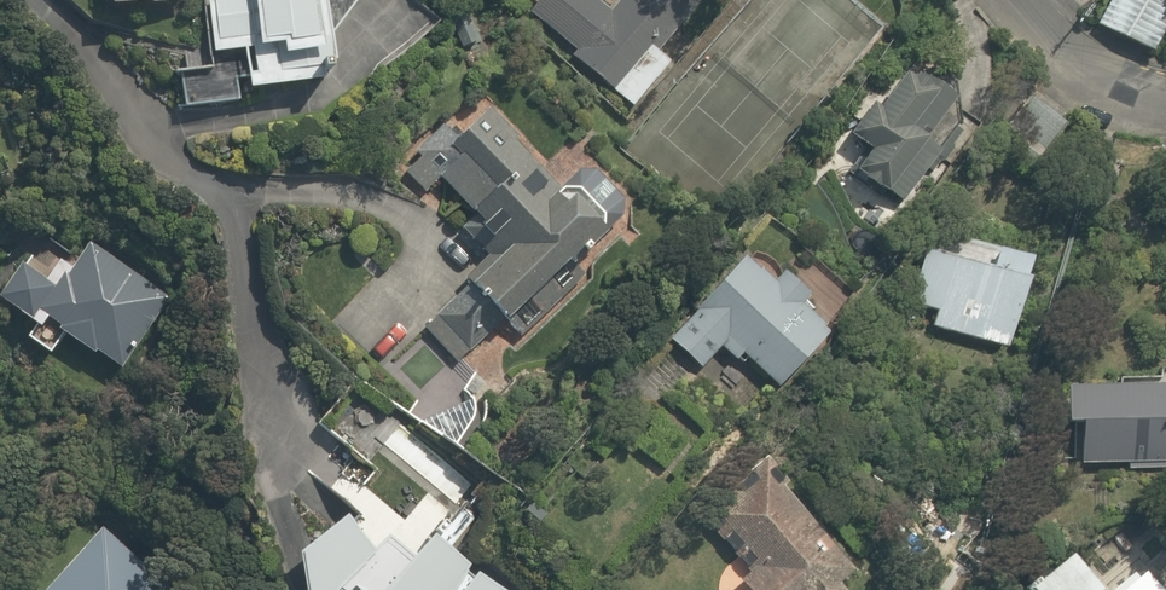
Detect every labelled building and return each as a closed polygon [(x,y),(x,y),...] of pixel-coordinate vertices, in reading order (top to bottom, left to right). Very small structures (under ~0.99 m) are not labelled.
[(326,0),(212,0),(221,71),(179,77),(183,110),(245,102),(243,91),(327,80),(325,65),(334,63),(326,0)] [(702,8),(693,0),(623,0),(610,14),(595,0),(526,0),(523,2),(632,103),(674,59),(664,50),(702,8)] [(1095,27),(1155,56),(1165,34),(1165,0),(1109,0),(1095,27)] [(859,168),(899,200),(942,146),(929,136),(959,99),(916,63),(857,136),(874,149),(859,168)] [(444,178),(503,244),(467,276),(475,285),(424,330),(455,364),(611,226),(583,193),(575,201),(493,109),(439,156),(433,149),(408,171),(427,193),(444,178)] [(927,245),(911,305),(939,313),(935,325),(1017,348),(1042,260),(961,237),(956,254),(927,245)] [(36,320),(26,335),(55,354),(70,332),(123,367),(172,293),(90,239),(59,287),(26,265),(3,299),(36,320)] [(815,300),(786,273),(778,282),(751,257),(671,342),(703,372),(723,351),(740,367),(747,359),(777,387),(830,331),(807,309),(815,300)] [(1070,384),(1070,422),(1085,422),(1085,462),(1165,462),(1165,384),(1070,384)] [(714,522),(753,568),(742,578),(752,589),(833,589),(855,571),(772,473),(714,522)] [(343,474),(327,489),(350,512),(306,546),(310,589),(510,589),(343,474)] [(101,525),(51,589),(169,589),(175,582),(101,525)] [(1122,531),(1087,561),(1073,546),(1026,588),(1027,589),(1165,589),(1165,581),(1122,531)]
